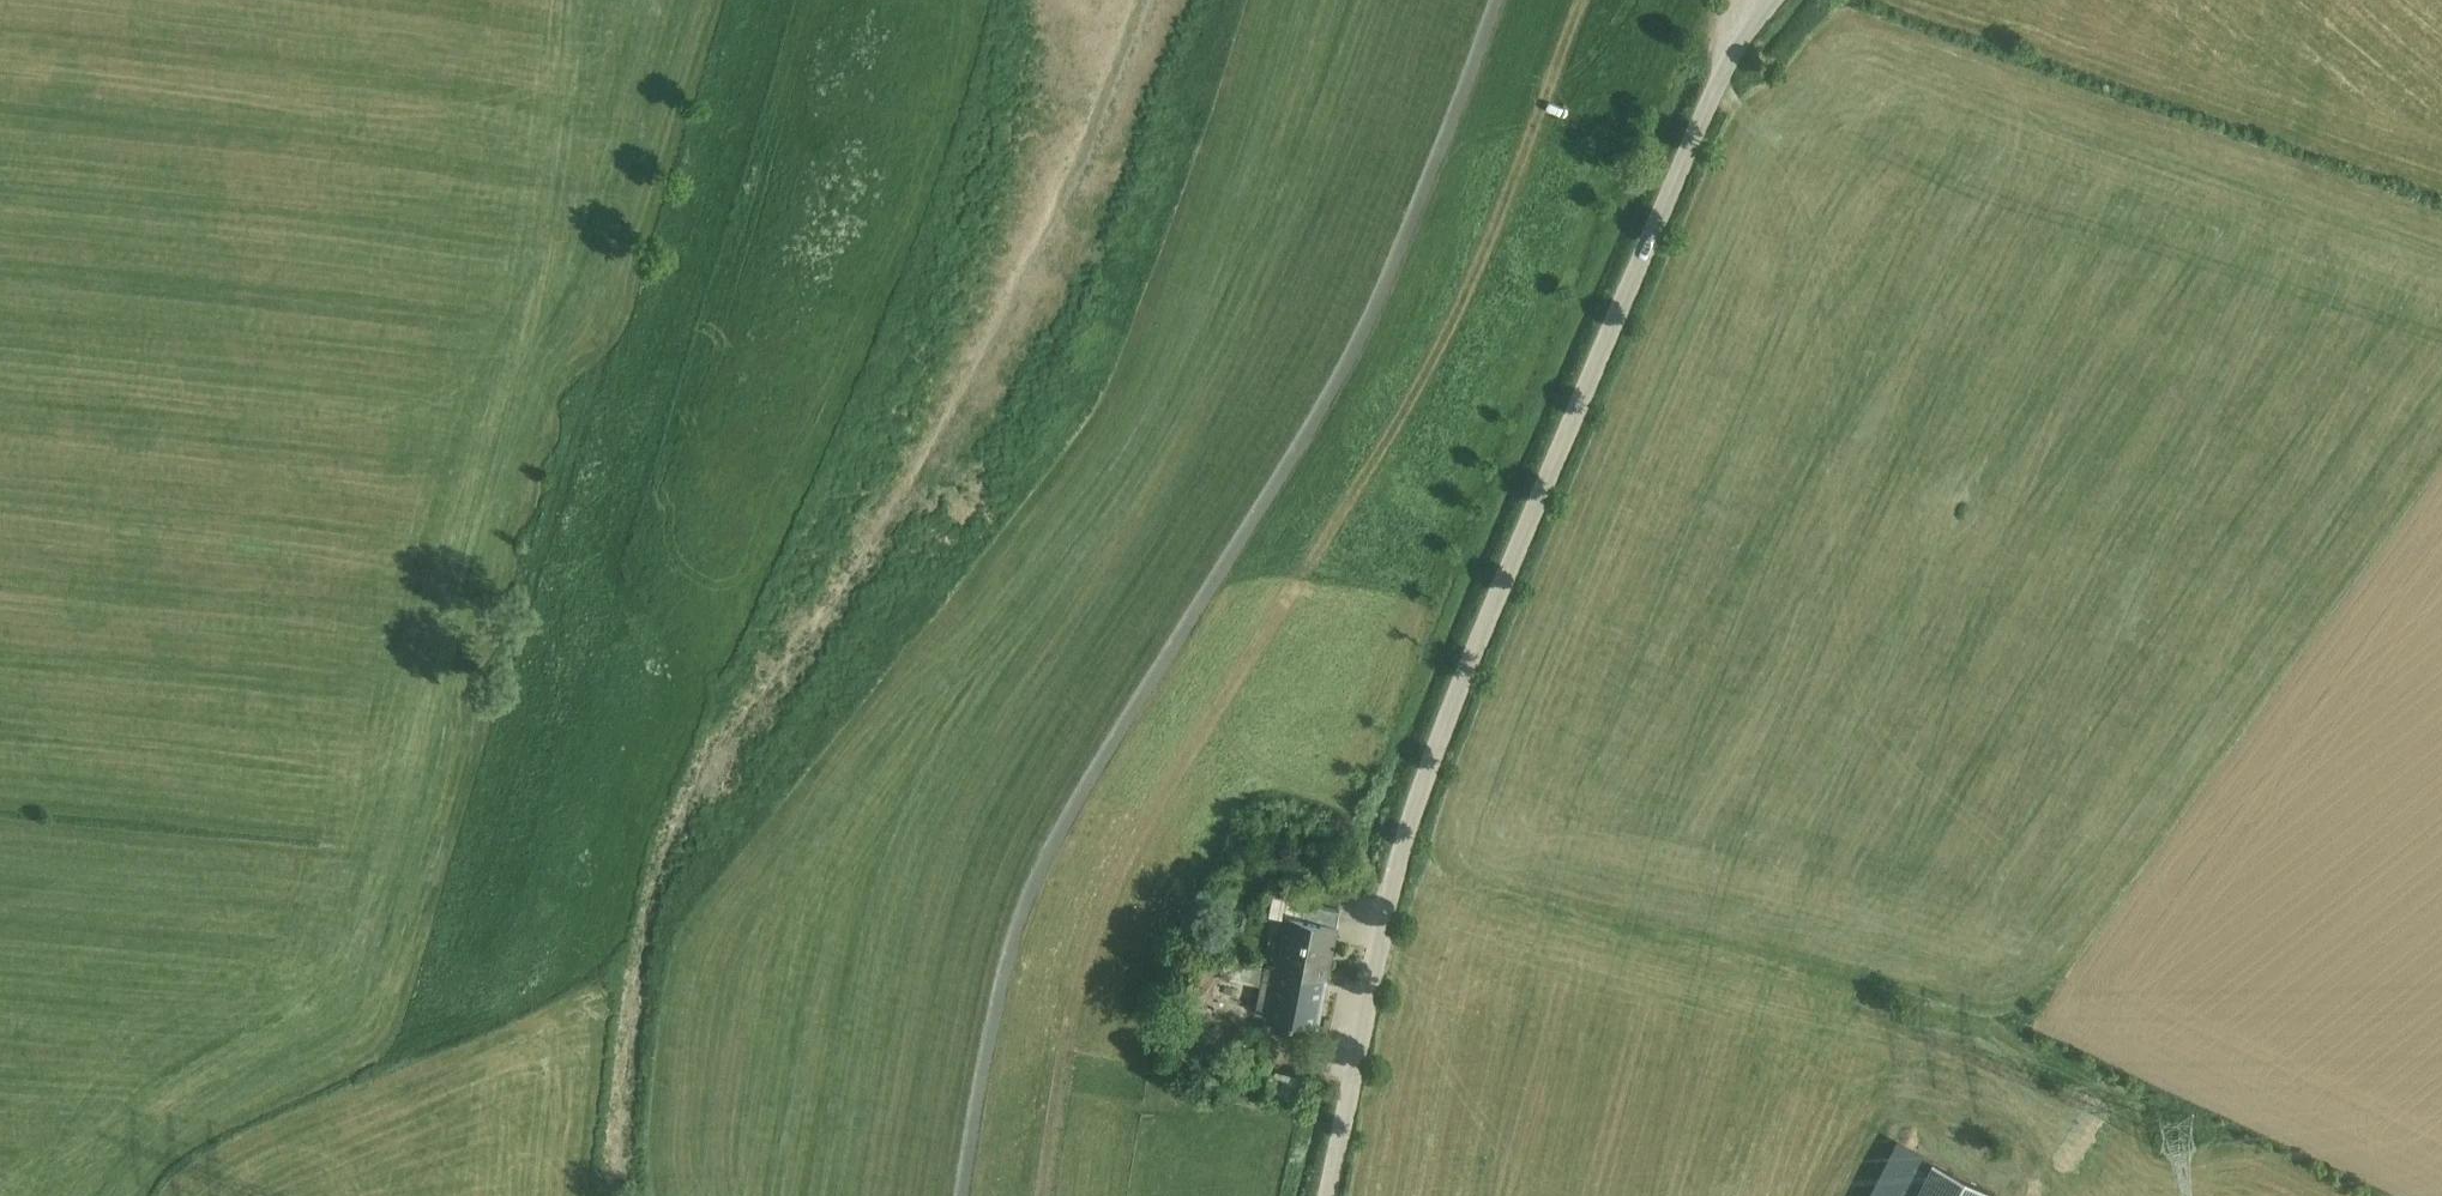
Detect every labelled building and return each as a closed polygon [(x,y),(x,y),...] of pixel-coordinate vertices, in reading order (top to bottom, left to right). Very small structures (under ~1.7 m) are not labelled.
[(1288,917),(1283,936),(1333,948),(1342,913),(1274,894),(1269,912),(1288,917)] [(1283,936),(1274,970),(1325,982),(1333,948),(1283,936)] [(1263,1019),(1315,1030),(1325,982),(1274,970),(1263,1019)] [(1275,1071),(1270,1094),(1298,1101),(1303,1078),(1275,1071)] [(1998,1192),(1932,1159),(1914,1195),(1997,1195),(1998,1192)]
